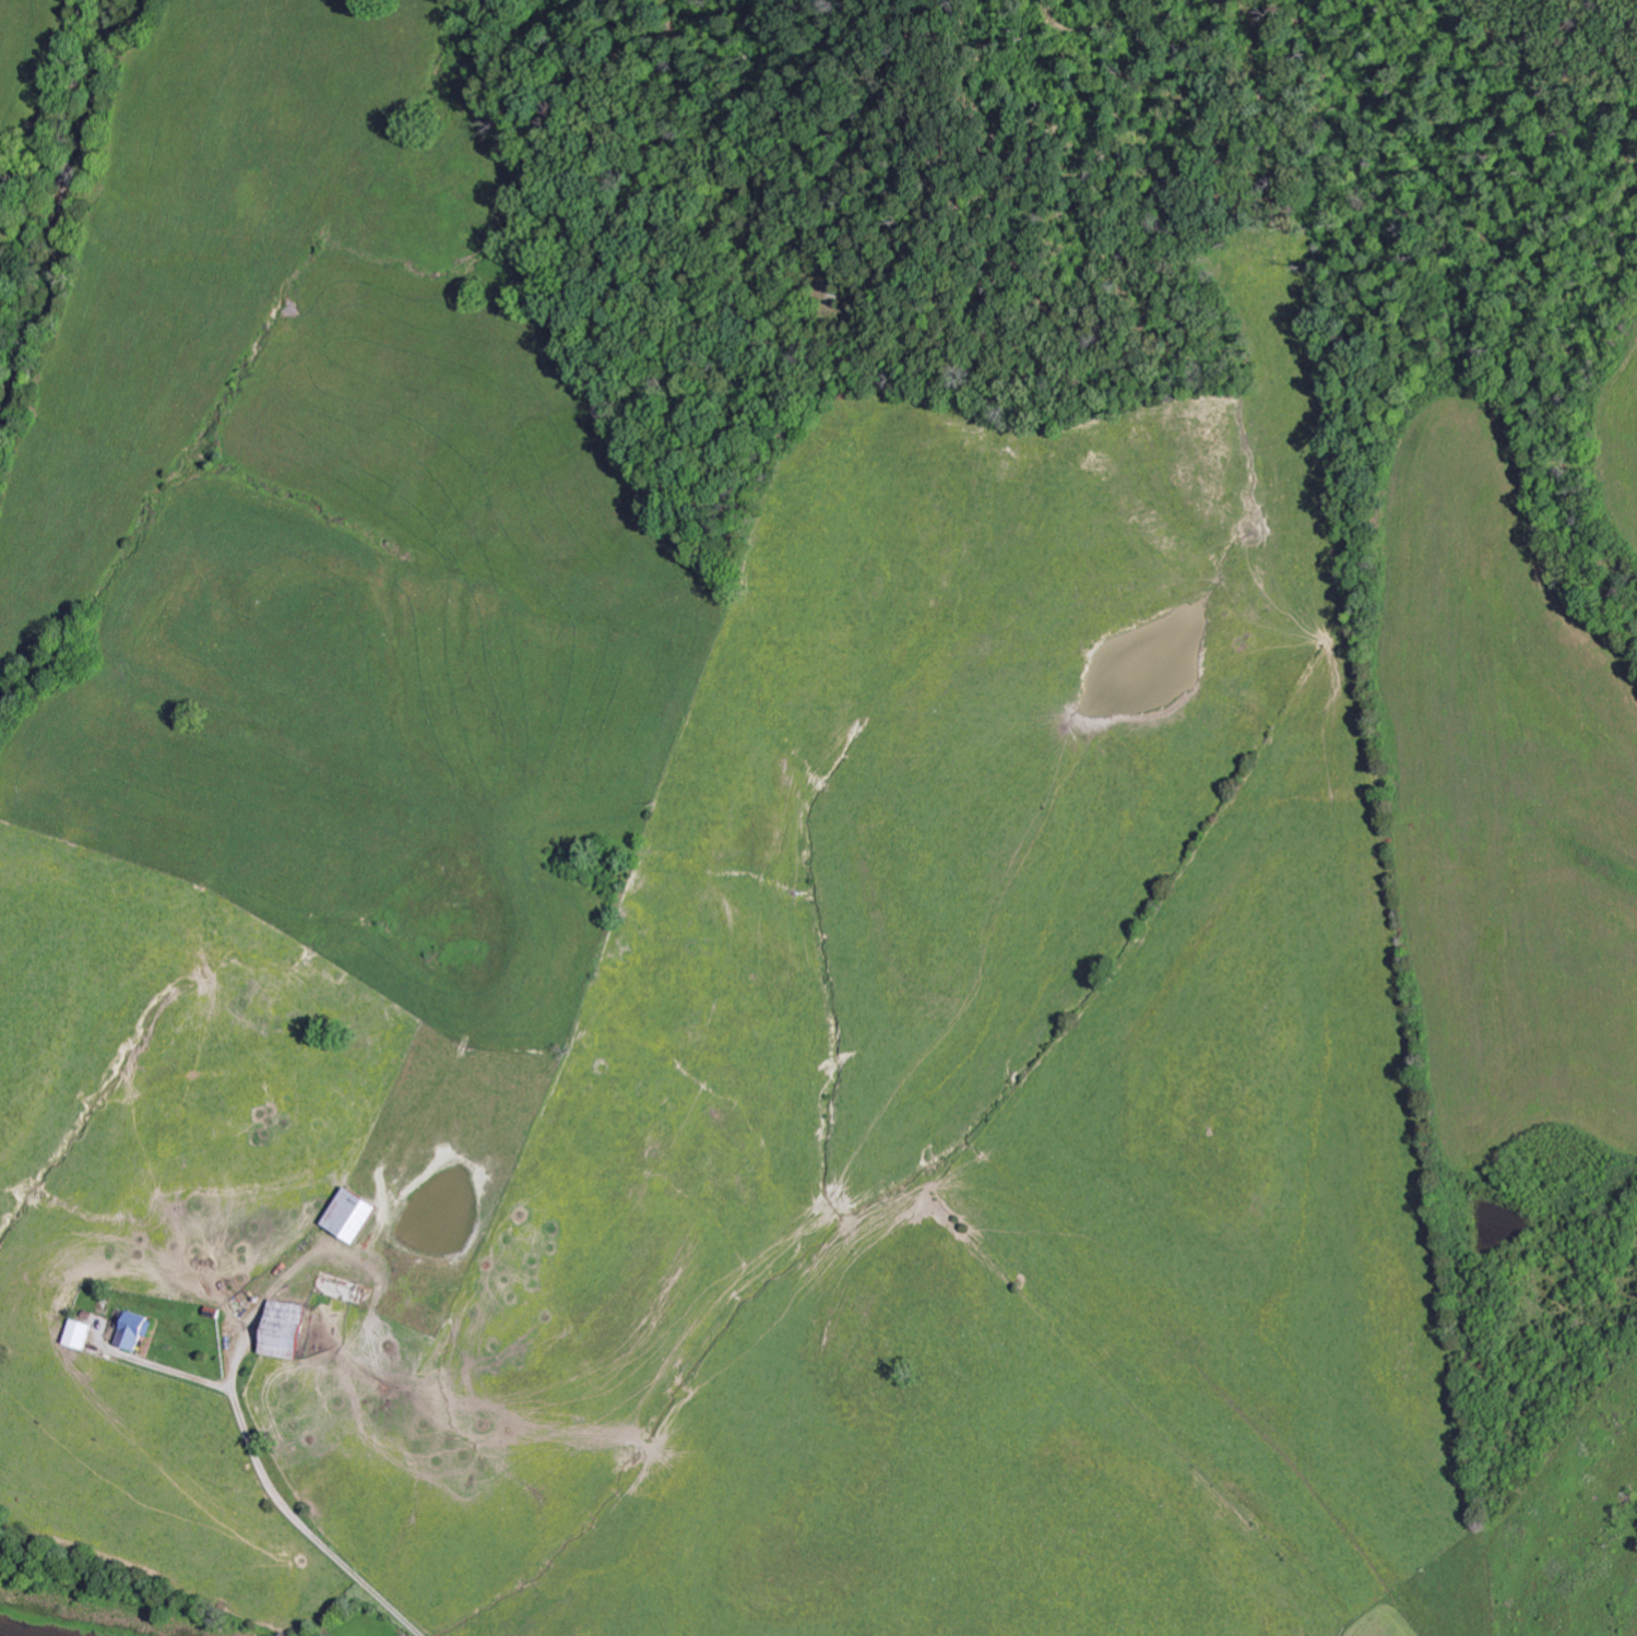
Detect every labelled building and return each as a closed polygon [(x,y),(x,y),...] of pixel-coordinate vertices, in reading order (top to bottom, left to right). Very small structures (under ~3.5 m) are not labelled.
[(383,1202),(347,1184),(326,1224),(363,1242),(383,1202)] [(304,1358),(313,1305),(273,1298),(265,1352),(304,1358)] [(118,1342),(144,1350),(153,1316),(123,1308),(118,1326),(123,1327),(118,1342)]
